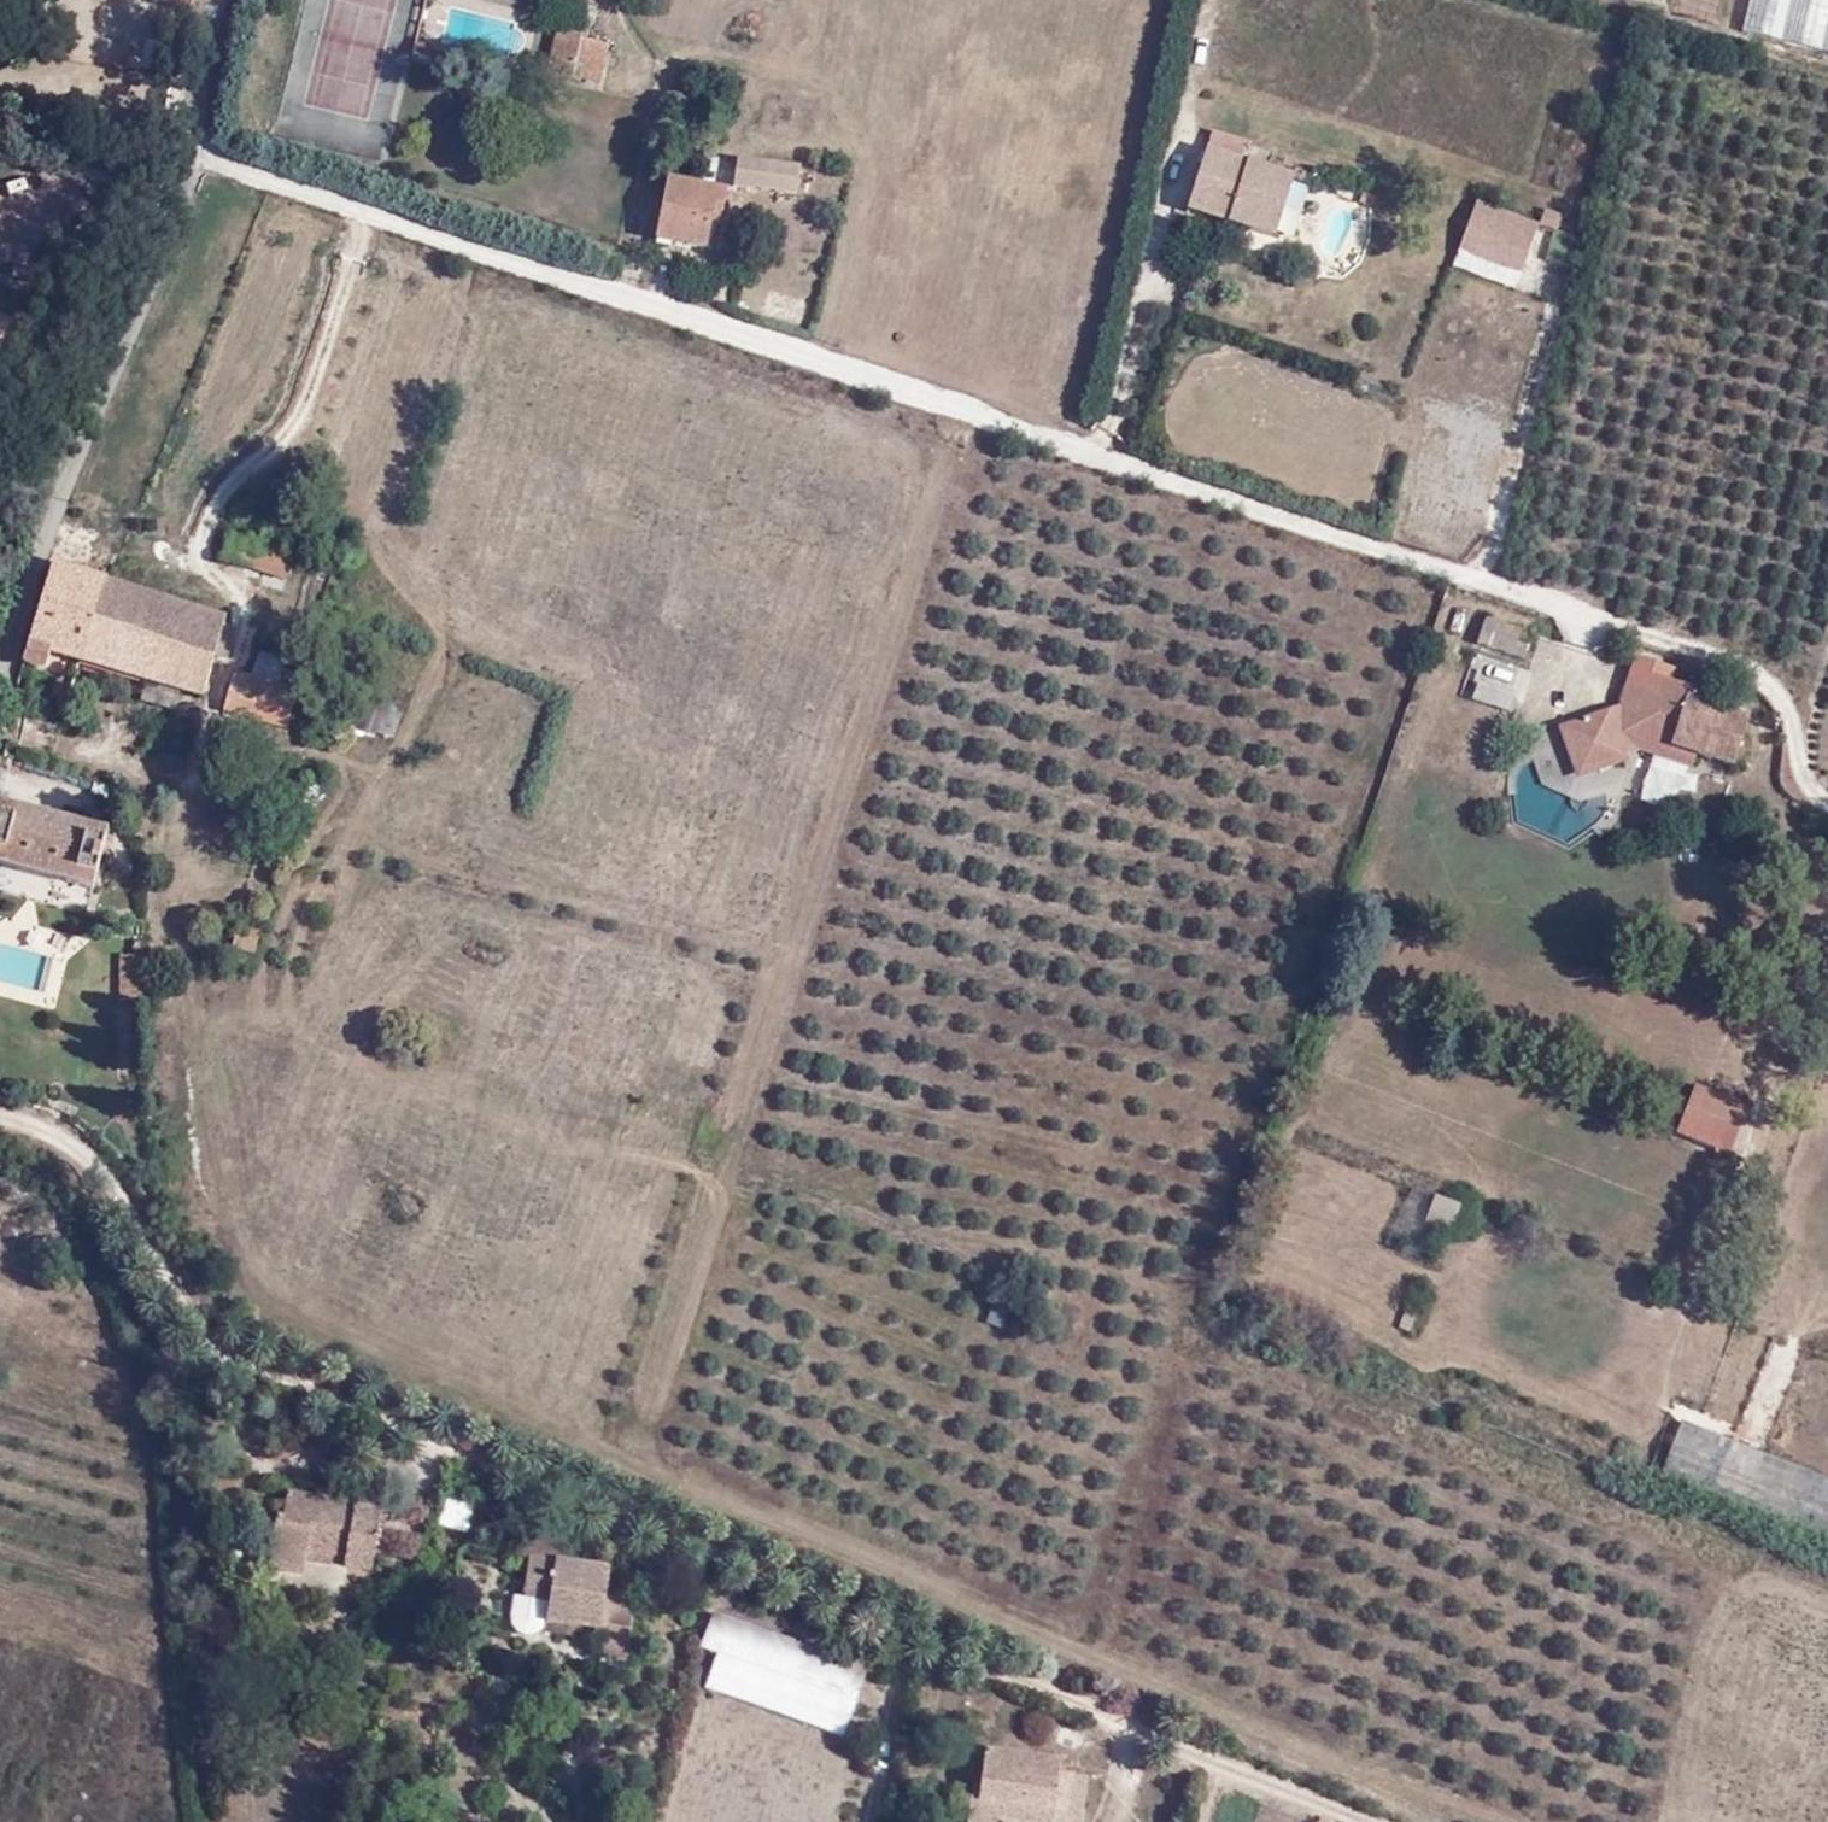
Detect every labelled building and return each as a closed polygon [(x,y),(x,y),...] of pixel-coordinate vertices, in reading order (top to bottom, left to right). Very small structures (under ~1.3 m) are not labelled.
[(1827,53),(1827,0),(1756,0),(1748,34),(1827,53)] [(616,44),(558,29),(547,70),(605,85),(616,44)] [(1252,139),(1214,128),(1191,202),(1269,227),(1289,166),(1248,153),(1252,139)] [(793,191),(797,164),(739,155),(736,182),(793,191)] [(718,215),(723,186),(670,172),(659,233),(702,244),(708,215),(718,215)] [(1538,224),(1555,226),(1560,212),(1547,207),(1540,224),(1482,200),(1463,249),(1518,271),(1538,224)] [(24,295),(0,284),(0,346),(24,295)] [(52,553),(18,667),(44,674),(55,640),(200,688),(224,608),(52,553)] [(1516,644),(1520,630),(1482,617),(1477,646),(1524,660),(1528,646),(1516,644)] [(1680,667),(1638,652),(1620,703),(1558,721),(1577,774),(1641,751),(1686,770),(1698,749),(1734,761),(1750,710),(1693,692),(1695,684),(1676,678),(1680,667)] [(284,680),(233,669),(225,708),(276,719),(284,680)] [(1510,710),(1516,689),(1473,676),(1467,697),(1510,710)] [(393,738),(404,706),(366,692),(355,724),(393,738)] [(0,793),(0,858),(94,883),(110,821),(0,793)] [(141,999),(142,953),(121,952),(120,997),(141,999)] [(1725,1159),(1746,1111),(1694,1090),(1672,1138),(1725,1159)] [(1435,1190),(1425,1217),(1451,1227),(1461,1200),(1435,1190)] [(1675,1426),(1654,1483),(1827,1552),(1827,1485),(1675,1426)] [(356,1498),(337,1495),(336,1503),(316,1500),(289,1495),(284,1528),(277,1528),(270,1574),(306,1578),(309,1566),(310,1553),(350,1560),(347,1573),(374,1578),(390,1485),(358,1481),(356,1498)] [(529,1558),(524,1597),(554,1601),(551,1616),(550,1625),(599,1632),(609,1567),(564,1560),(568,1540),(515,1531),(511,1556),(529,1558)] [(625,1654),(634,1598),(607,1594),(598,1649),(625,1654)] [(870,1664),(713,1610),(700,1645),(716,1651),(858,1700),(870,1664)] [(858,1700),(716,1651),(704,1686),(844,1735),(858,1700)] [(986,1747),(980,1794),(968,1793),(964,1821),(1083,1821),(1089,1770),(1060,1767),(1061,1756),(986,1747)]
